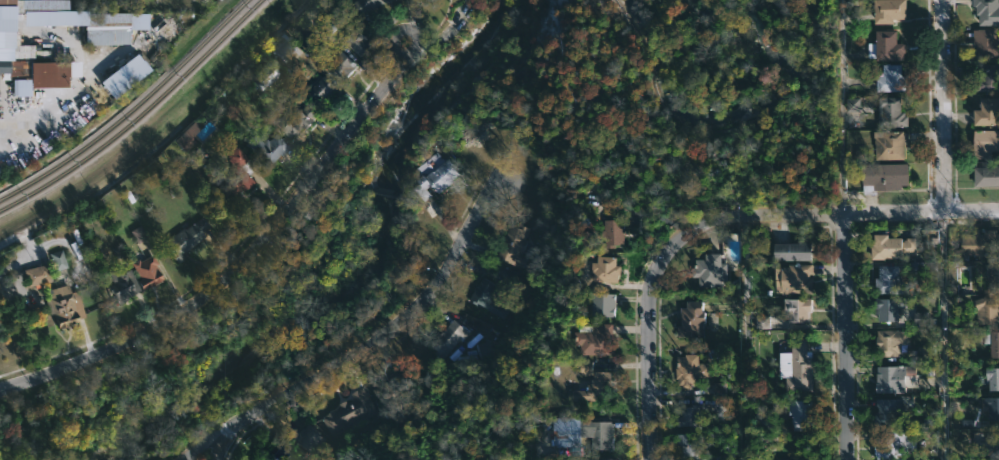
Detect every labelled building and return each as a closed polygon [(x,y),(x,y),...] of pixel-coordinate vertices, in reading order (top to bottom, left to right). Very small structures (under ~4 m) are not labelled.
[(14,18),(0,18),(0,0),(67,0),(67,11),(23,11),(23,16),(14,16),(14,18)] [(355,1),(357,0),(394,0),(389,3),(388,1),(363,15),(355,1)] [(872,11),(871,0),(893,0),(894,19),(890,19),(891,22),(873,23),(873,11),(872,11)] [(994,8),(998,8),(998,18),(971,18),(971,0),(994,0),(994,6),(994,8)] [(91,29),(83,29),(83,12),(130,11),(129,29),(91,29)] [(373,43),(363,55),(346,40),(358,26),(370,36),(368,39),(373,43)] [(998,34),(998,58),(976,58),(976,45),(971,45),(972,27),(998,28),(998,34)] [(3,47),(0,47),(0,30),(21,30),(21,44),(36,44),(35,58),(3,58),(3,47)] [(895,30),(895,43),(904,43),(904,60),(876,60),(876,58),(866,58),(866,42),(873,42),(873,30),(895,30)] [(295,54),(287,62),(276,50),(291,36),(302,47),(295,54)] [(342,78),(341,80),(327,67),(342,49),(357,62),(342,78)] [(98,82),(111,99),(148,71),(135,54),(98,82)] [(2,73),(0,73),(0,60),(32,60),(32,79),(2,79),(2,73)] [(277,77),(264,89),(253,78),(271,61),(282,72),(277,77)] [(887,63),(898,64),(898,75),(906,75),(906,91),(875,91),(875,76),(881,76),(881,64),(887,63)] [(991,91),(972,91),(972,77),(978,76),(977,68),(983,68),(983,64),(992,64),(993,84),(990,84),(991,91)] [(328,78),(330,80),(333,77),(339,83),(336,86),(340,90),(328,103),(320,96),(317,99),(310,92),(325,75),(328,78)] [(302,94),(322,110),(307,130),(303,127),(300,129),(297,126),(289,135),(274,122),(292,100),(295,102),(302,94)] [(866,111),(845,111),(845,97),(857,97),(859,97),(859,95),(875,95),(875,105),(866,105),(866,111)] [(900,97),(900,112),(903,112),(903,115),(907,115),(907,127),(878,127),(878,97),(900,97)] [(998,97),(998,110),(998,127),(990,127),(990,124),(973,125),(973,109),(979,109),(979,106),(978,106),(979,97),(998,97)] [(188,151),(186,152),(174,140),(197,118),(204,125),(191,137),(196,143),(188,151)] [(902,130),(903,143),(902,143),(902,159),(874,159),(872,131),(902,130)] [(973,130),(998,130),(998,152),(973,152),(973,130)] [(276,133),(290,145),(281,155),(279,154),(267,167),(243,146),(254,134),(260,140),(260,139),(263,141),(265,138),(268,141),(276,133)] [(255,169),(248,175),(254,181),(243,191),(239,187),(227,198),(205,174),(215,164),(222,172),(233,163),(227,156),(237,146),(257,167),(255,169)] [(433,156),(442,167),(453,157),(466,173),(437,197),(430,189),(423,196),(415,186),(428,172),(423,165),(433,156)] [(906,185),(898,185),(898,191),(873,191),(873,194),(861,194),(859,163),(905,163),(906,185)] [(998,165),(998,189),(998,186),(973,186),(973,167),(998,167),(998,165)] [(202,216),(209,227),(202,233),(204,236),(182,253),(185,257),(177,263),(162,243),(183,227),(184,229),(202,216)] [(598,254),(569,254),(570,232),(596,232),(596,220),(614,220),(614,246),(598,246),(598,254)] [(625,247),(625,220),(604,220),(605,247),(625,247)] [(507,224),(516,227),(517,224),(525,227),(521,239),(523,240),(519,252),(516,251),(515,253),(523,256),(519,268),(494,259),(507,224)] [(146,239),(139,226),(130,231),(137,244),(146,239)] [(996,233),(998,233),(998,255),(961,256),(961,234),(984,234),(983,230),(996,229),(996,233)] [(885,236),(885,237),(899,237),(899,241),(900,241),(900,239),(903,239),(903,237),(912,237),(912,254),(910,254),(910,256),(889,255),(889,257),(868,259),(867,233),(885,233),(885,236)] [(807,260),(771,260),(771,242),(807,242),(807,260)] [(53,272),(67,268),(62,250),(48,254),(53,272)] [(720,253),(720,287),(697,287),(697,276),(690,276),(690,268),(694,268),(694,259),(705,259),(705,253),(720,253)] [(152,254),(157,263),(155,265),(163,278),(143,290),(138,282),(141,280),(131,263),(138,259),(139,262),(152,254)] [(580,281),(581,262),(586,262),(586,256),(603,257),(602,266),(604,266),(604,273),(610,273),(610,283),(580,281)] [(594,282),(621,283),(621,266),(617,266),(617,257),(595,257),(594,282)] [(984,262),(998,262),(998,287),(986,286),(986,283),(980,283),(980,275),(974,275),(974,267),(984,267),(984,262)] [(50,281),(27,286),(23,270),(46,264),(50,281)] [(806,279),(806,281),(809,281),(809,294),(772,293),(772,267),(786,267),(786,264),(809,264),(809,274),(806,274),(806,279)] [(894,268),(894,279),(897,279),(897,287),(899,287),(899,294),(874,294),(874,265),(894,265),(894,268)] [(122,268),(124,272),(130,269),(137,285),(133,287),(137,295),(118,305),(103,275),(122,266),(122,268)] [(515,273),(502,269),(498,283),(512,287),(515,273)] [(493,285),(487,298),(494,303),(488,313),(466,300),(472,291),(471,290),(481,277),(493,285)] [(69,291),(70,292),(77,290),(85,317),(77,319),(78,323),(58,329),(53,311),(48,312),(45,301),(49,300),(47,290),(68,284),(69,291)] [(609,304),(609,319),(584,318),(584,304),(577,303),(578,293),(601,293),(601,303),(609,304)] [(998,309),(998,325),(977,324),(977,311),(973,299),(985,295),(987,301),(988,304),(998,304),(998,309)] [(786,298),(786,299),(807,299),(807,312),(805,312),(805,322),(789,322),(789,312),(787,312),(787,317),(781,317),(781,298),(786,298)] [(895,298),(901,299),(900,307),(896,307),(896,321),(876,321),(876,315),(872,315),(872,298),(895,298)] [(701,301),(703,323),(701,323),(701,337),(676,337),(676,325),(678,325),(678,308),(684,307),(684,301),(701,301)] [(927,314),(917,314),(917,325),(927,325),(927,314)] [(459,316),(469,327),(436,360),(423,347),(451,319),(453,322),(459,316)] [(594,345),(594,356),(570,356),(570,347),(564,347),(564,334),(568,334),(568,327),(581,327),(581,325),(609,325),(609,345),(594,345)] [(908,331),(908,345),(898,345),(898,353),(896,353),(896,357),(874,356),(874,346),(873,346),(874,331),(908,331)] [(989,331),(998,331),(998,357),(990,357),(990,343),(982,343),(982,331),(989,331)] [(804,342),(804,351),(809,351),(808,386),(789,386),(789,376),(776,376),(777,352),(789,352),(789,339),(804,339),(804,342)] [(693,354),(693,363),(705,363),(705,377),(693,377),(693,388),(672,388),(672,357),(681,357),(681,354),(693,354)] [(583,367),(583,369),(600,369),(600,402),(581,402),(581,395),(578,395),(578,392),(575,392),(575,388),(578,388),(578,385),(581,385),(581,380),(583,380),(583,377),(570,376),(570,362),(583,362),(583,367)] [(910,366),(920,366),(921,388),(909,387),(909,393),(897,392),(897,396),(886,396),(886,392),(872,392),(872,366),(910,366)] [(984,367),(998,368),(998,391),(986,391),(986,380),(984,380),(984,367)] [(389,381),(394,392),(397,390),(402,404),(387,411),(379,392),(375,394),(372,389),(389,381)] [(724,383),(713,383),(713,396),(725,395),(724,383)] [(366,416),(363,418),(362,416),(334,436),(322,418),(362,389),(376,409),(366,416)] [(987,397),(998,397),(998,420),(987,420),(987,397)] [(808,418),(789,417),(789,400),(808,400),(808,418)] [(908,423),(873,423),(873,400),(908,400),(908,423)] [(701,407),(681,406),(680,426),(700,427),(701,407)] [(580,447),(581,418),(554,417),(554,447),(580,447)] [(614,427),(615,449),(596,449),(595,437),(587,437),(586,421),(614,420),(614,427)] [(322,431),(303,456),(296,451),(299,446),(287,438),(295,427),(301,432),(309,421),(322,431)] [(988,431),(998,431),(998,458),(988,458),(988,456),(978,456),(978,441),(987,441),(988,431)] [(701,456),(701,459),(692,459),(692,456),(673,456),(674,434),(701,434),(701,456)] [(875,458),(907,459),(908,435),(875,434),(875,458)] [(297,456),(294,459),(278,459),(273,456),(288,439),(298,447),(293,452),(297,456)]
